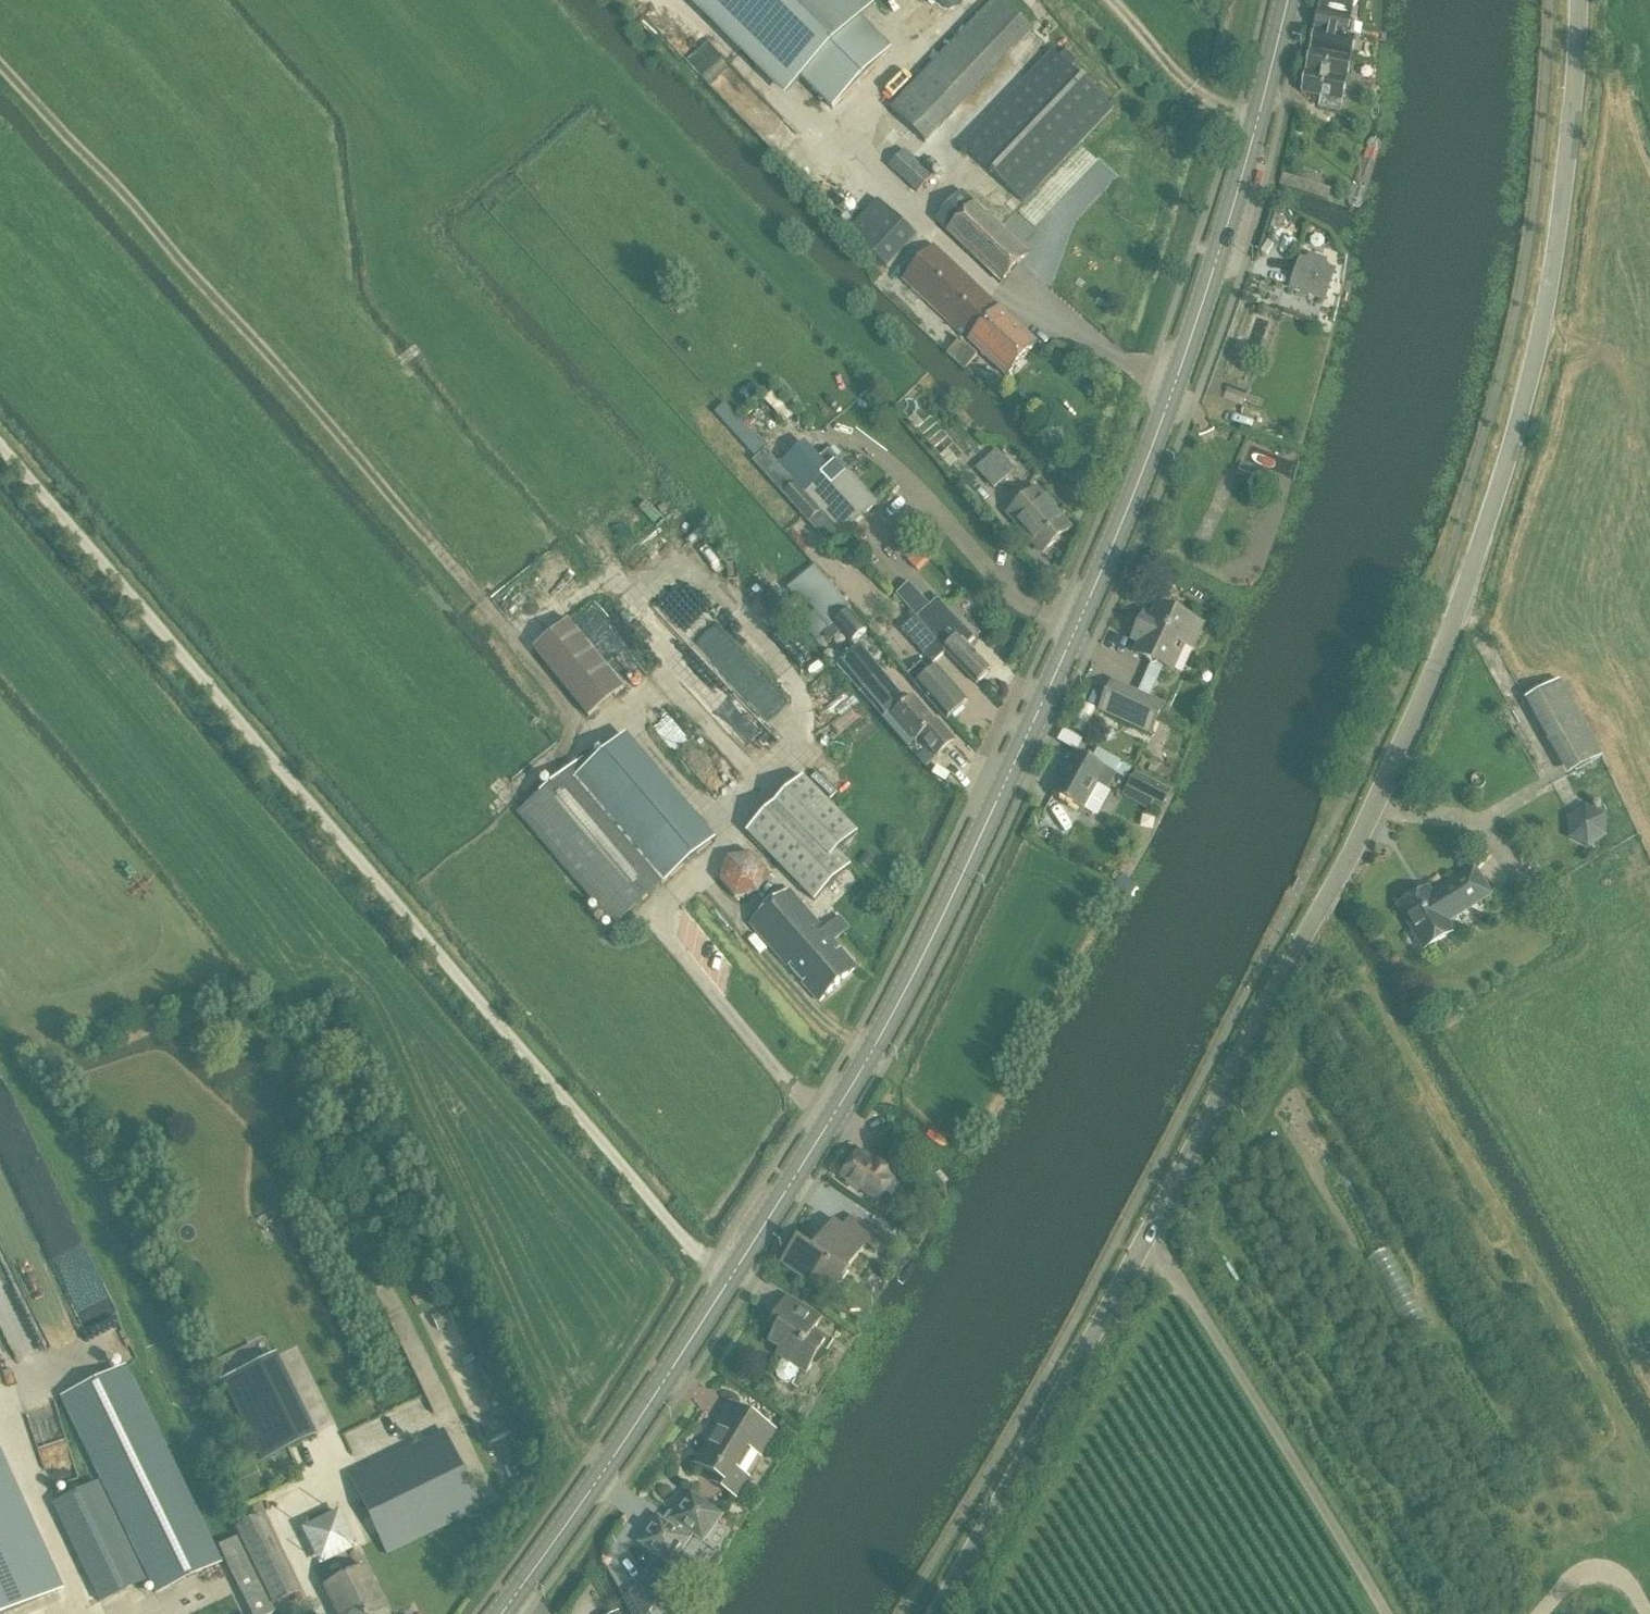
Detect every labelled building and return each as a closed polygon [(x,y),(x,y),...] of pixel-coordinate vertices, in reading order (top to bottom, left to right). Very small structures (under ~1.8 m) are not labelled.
[(876,0),(690,0),(785,95),(802,81),(832,110),(892,49),(861,18),(878,2),(876,0)] [(1034,31),(1000,0),(993,0),(890,109),(927,143),(1034,31)] [(1348,35),(1355,0),(1320,0),(1310,50),(1352,59),(1357,37),(1348,35)] [(1052,50),(962,144),(1024,203),(1114,109),(1052,50)] [(1347,82),(1352,59),(1310,50),(1305,73),(1347,82)] [(1340,111),(1347,82),(1305,73),(1301,93),(1320,97),(1318,107),(1340,111)] [(916,194),(933,176),(905,151),(888,167),(916,194)] [(1001,282),(1027,253),(962,193),(936,222),(1001,282)] [(889,269),(918,238),(878,201),(849,232),(889,269)] [(998,308),(999,308),(933,246),(902,280),(966,342),(967,341),(1005,376),(1036,343),(998,308)] [(1308,252),(1305,261),(1300,260),(1291,289),(1323,299),(1333,270),(1324,267),(1327,258),(1308,252)] [(964,371),(978,356),(960,340),(946,354),(964,371)] [(763,447),(731,413),(723,405),(716,411),(723,419),(757,454),(763,447)] [(808,447),(784,468),(797,483),(796,483),(801,488),(805,492),(804,492),(822,512),(840,533),(842,536),(877,503),(878,503),(838,460),(829,450),(819,459),(808,447)] [(766,450),(753,462),(784,495),(809,523),(822,512),(804,492),(805,492),(801,488),(796,483),(797,483),(784,468),(783,469),(766,450)] [(975,468),(976,468),(994,489),(1015,472),(996,450),(975,468)] [(1243,466),(1239,475),(1246,478),(1245,481),(1253,484),(1258,472),(1243,466)] [(1043,553),(1071,529),(1036,490),(1008,514),(1043,553)] [(853,609),(836,591),(821,574),(814,567),(807,574),(806,573),(788,590),(795,597),(798,594),(819,617),(810,625),(811,626),(806,631),(815,641),(823,635),(830,642),(840,633),(851,646),(868,631),(851,610),(853,609)] [(975,638),(947,609),(938,617),(928,607),(929,606),(909,583),(895,595),(915,618),(946,652),(978,685),(991,671),(967,646),(975,638)] [(1192,649),(1203,625),(1157,604),(1151,617),(1144,614),(1133,640),(1139,643),(1134,655),(1151,663),(1145,677),(1155,682),(1161,667),(1173,672),(1185,646),(1192,649)] [(933,665),(946,654),(914,619),(902,630),(933,665)] [(588,718),(625,689),(569,620),(532,649),(588,718)] [(904,700),(882,673),(883,672),(860,646),(841,662),(863,689),(885,716),(904,700)] [(936,669),(931,674),(923,665),(908,678),(912,682),(917,687),(948,720),(967,702),(936,669)] [(1112,683),(1100,709),(1151,732),(1163,706),(1112,683)] [(954,742),(935,722),(934,723),(913,699),(892,718),(916,744),(921,739),(937,757),(954,742)] [(518,816),(614,927),(711,844),(623,741),(589,770),(582,761),(518,816)] [(1074,752),(1070,759),(1050,795),(1079,811),(1080,808),(1090,814),(1104,789),(1105,789),(1113,774),(1074,752)] [(1136,773),(1128,787),(1155,801),(1163,805),(1171,791),(1136,773)] [(747,833),(814,901),(850,867),(837,853),(857,833),(804,778),(747,833)] [(1606,816),(1586,807),(1568,818),(1569,840),(1588,849),(1606,838),(1606,816)] [(763,883),(770,877),(751,854),(727,858),(719,880),(735,899),(759,895),(763,883)] [(1491,898),(1488,895),(1474,871),(1432,896),(1428,890),(1400,908),(1426,951),(1456,932),(1451,923),(1491,898)] [(788,890),(751,924),(819,1002),(857,968),(834,942),(850,928),(839,916),(823,930),(788,890)] [(875,1162),(874,1164),(859,1153),(843,1177),(860,1189),(857,1193),(875,1205),(895,1175),(892,1173),(891,1167),(885,1162),(879,1164),(875,1162)] [(875,1252),(883,1241),(850,1218),(843,1228),(834,1222),(812,1252),(797,1242),(781,1265),(816,1289),(826,1275),(839,1284),(866,1245),(875,1252)] [(793,1379),(794,1378),(800,1369),(808,1374),(823,1349),(828,1353),(835,1341),(816,1330),(823,1319),(787,1297),(769,1325),(776,1329),(768,1342),(778,1349),(775,1354),(783,1359),(777,1368),(777,1369),(776,1371),(776,1372),(776,1373),(776,1376),(777,1377),(778,1379),(780,1381),(782,1382),(784,1383),(785,1383),(787,1383),(789,1382),(791,1381),(792,1380),(793,1379)] [(261,1461),(312,1435),(274,1357),(222,1382),(261,1461)] [(155,1595),(220,1564),(124,1366),(59,1397),(155,1595)] [(761,1456),(776,1432),(726,1402),(711,1427),(716,1430),(695,1464),(715,1476),(711,1482),(736,1497),(748,1479),(737,1472),(750,1450),(761,1456)] [(440,1430),(348,1475),(388,1555),(479,1510),(440,1430)] [(58,1591),(0,1465),(0,1613),(7,1613),(58,1591)] [(100,1604),(146,1582),(97,1482),(51,1504),(100,1604)] [(704,1545),(724,1516),(690,1492),(667,1525),(658,1518),(640,1543),(671,1565),(691,1536),(704,1545)] [(273,1606),(298,1593),(260,1516),(235,1529),(273,1606)] [(273,1612),(237,1538),(218,1547),(251,1613),(269,1613),(273,1612)] [(660,1599),(675,1579),(652,1562),(637,1582),(660,1599)] [(321,1587),(335,1613),(385,1613),(362,1568),(321,1587)]
